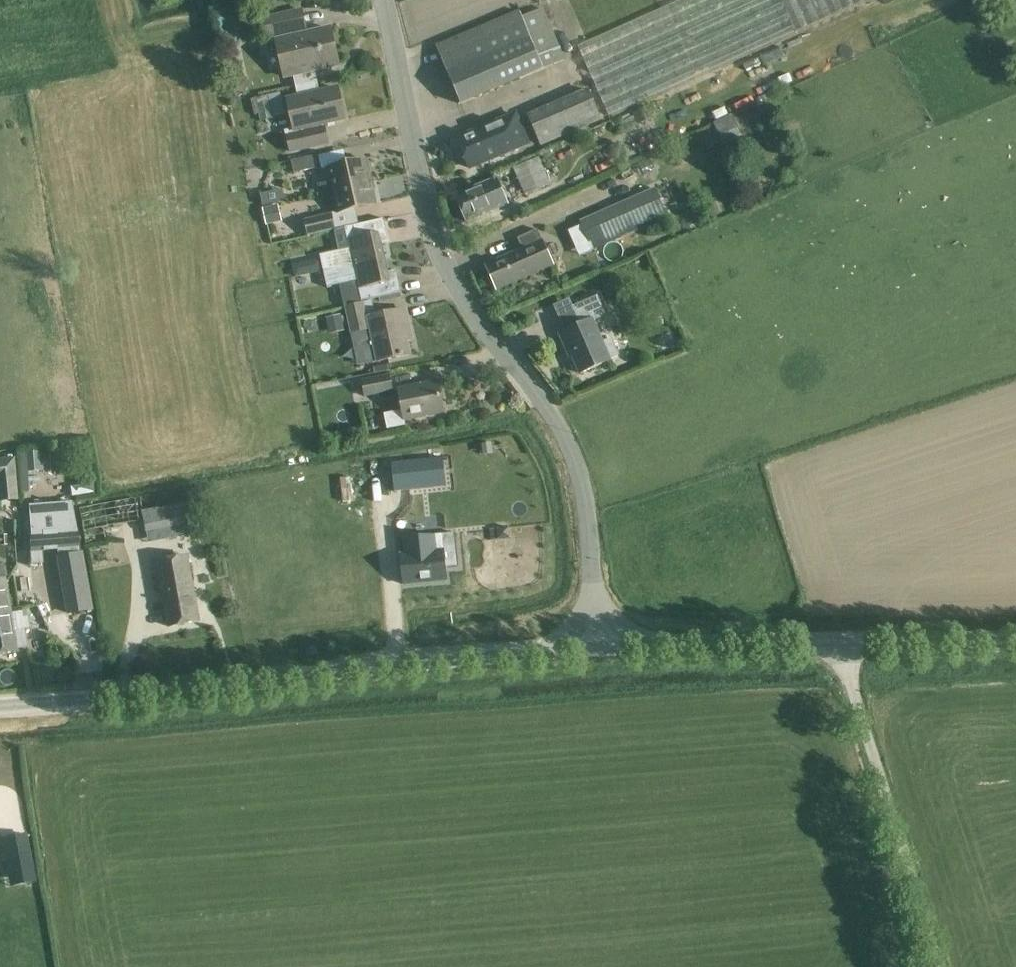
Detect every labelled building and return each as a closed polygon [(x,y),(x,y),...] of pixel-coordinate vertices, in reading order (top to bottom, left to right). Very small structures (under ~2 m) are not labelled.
[(608,116),(796,31),(867,0),(679,0),(577,46),(608,116)] [(435,45),(459,106),(544,70),(543,69),(565,60),(543,7),(522,17),(519,9),(435,45)] [(293,75),(296,86),(318,81),(315,70),(339,65),(330,28),(307,33),(302,8),(258,19),(263,40),(275,37),(276,40),(284,77),(293,75)] [(240,78),(229,89),(238,98),(249,87),(240,78)] [(318,81),(296,86),(298,97),(287,99),(294,128),(284,131),(289,155),(329,146),(324,124),(345,119),(338,87),(320,91),(318,81)] [(540,146),(601,121),(588,89),(527,114),(540,146)] [(457,139),(469,167),(527,143),(515,114),(457,139)] [(320,167),(318,155),(291,160),(293,172),(320,167)] [(550,185),(539,159),(538,158),(514,169),(526,196),(550,185)] [(333,190),(371,181),(366,159),(328,167),(333,190)] [(497,177),(453,195),(465,224),(509,205),(497,177)] [(371,181),(333,190),(338,212),(376,204),(371,181)] [(282,187),(259,192),(261,204),(285,199),(282,187)] [(592,251),(668,218),(655,189),(579,221),(592,251)] [(332,213),(303,220),(307,236),(336,229),(332,213)] [(319,256),(322,271),(385,257),(381,243),(390,241),(385,218),(344,227),(349,249),(319,256)] [(488,265),(498,288),(534,272),(553,264),(538,229),(516,239),(521,250),(488,265)] [(359,289),(361,302),(401,293),(396,271),(388,272),(385,257),(322,271),(327,289),(357,282),(359,289)] [(569,349),(580,373),(610,360),(610,359),(619,356),(611,338),(602,342),(593,321),(605,315),(597,296),(572,307),(579,324),(559,333),(567,350),(569,349)] [(370,331),(377,361),(410,354),(404,328),(409,327),(405,309),(375,316),(372,300),(344,307),(351,336),(370,331)] [(364,398),(394,392),(390,375),(361,380),(364,398)] [(437,381),(398,389),(404,420),(444,412),(437,381)] [(17,499),(13,459),(0,460),(0,501),(17,499)] [(429,460),(393,464),(395,492),(432,487),(429,460)] [(76,530),(75,530),(70,502),(28,505),(30,533),(31,552),(78,549),(76,530)] [(144,532),(199,523),(195,502),(140,512),(144,532)] [(400,554),(403,584),(446,580),(445,569),(458,567),(455,533),(441,534),(443,550),(400,554)] [(67,612),(92,608),(82,553),(58,557),(67,612)] [(164,599),(169,626),(199,620),(188,557),(154,564),(161,600),(164,599)] [(9,610),(1,566),(0,566),(0,611),(9,610)] [(0,611),(0,654),(17,651),(16,648),(26,646),(23,626),(29,625),(27,613),(23,614),(22,608),(9,610),(0,611)] [(25,832),(2,836),(10,886),(34,882),(25,832)]
